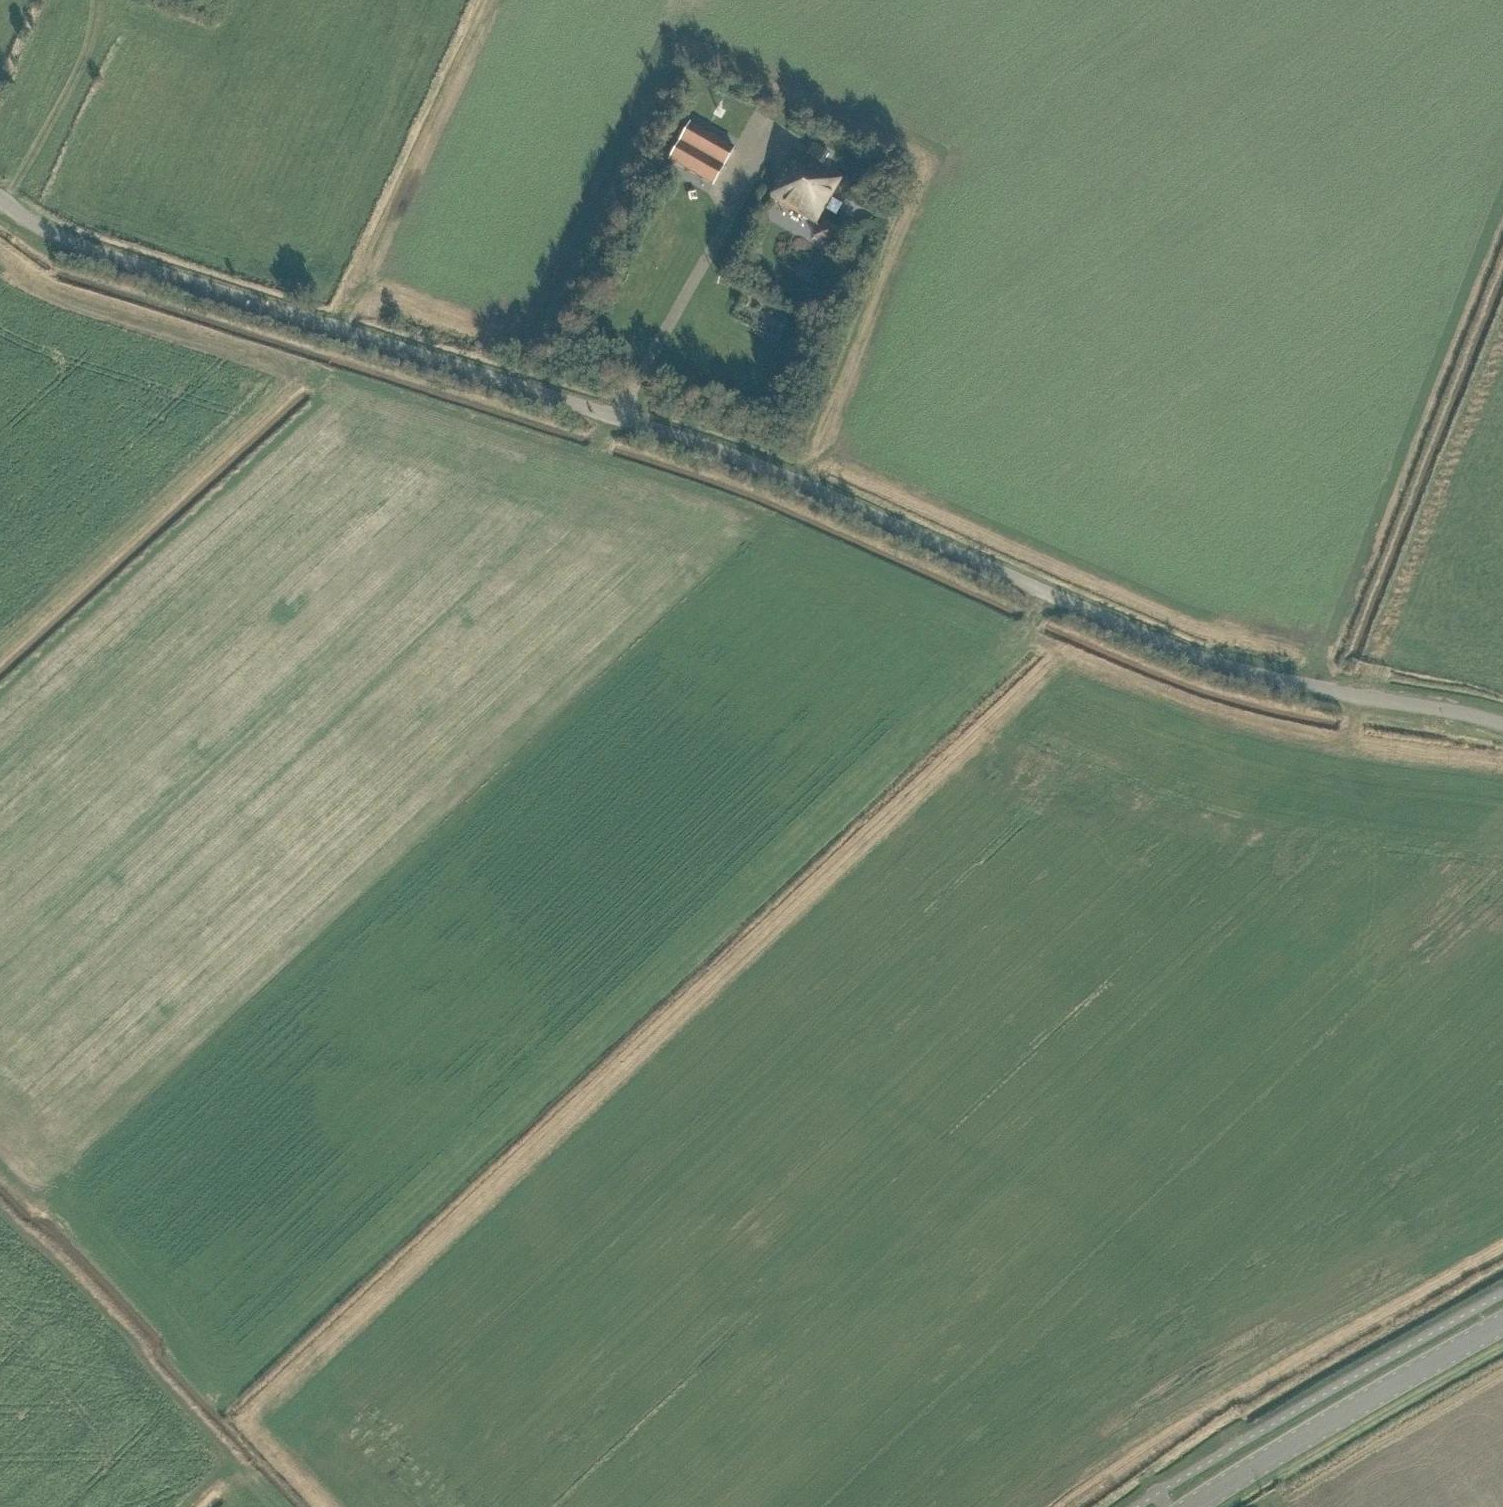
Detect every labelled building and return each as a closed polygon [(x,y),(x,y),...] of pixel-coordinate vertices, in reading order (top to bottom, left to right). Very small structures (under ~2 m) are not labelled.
[(690,124),(668,161),(711,187),(734,149),(690,124)] [(777,182),(768,198),(815,225),(842,177),(821,166),(828,153),(813,144),(805,156),(793,148),(774,180),(777,182)] [(823,222),(813,238),(829,247),(838,231),(823,222)]
